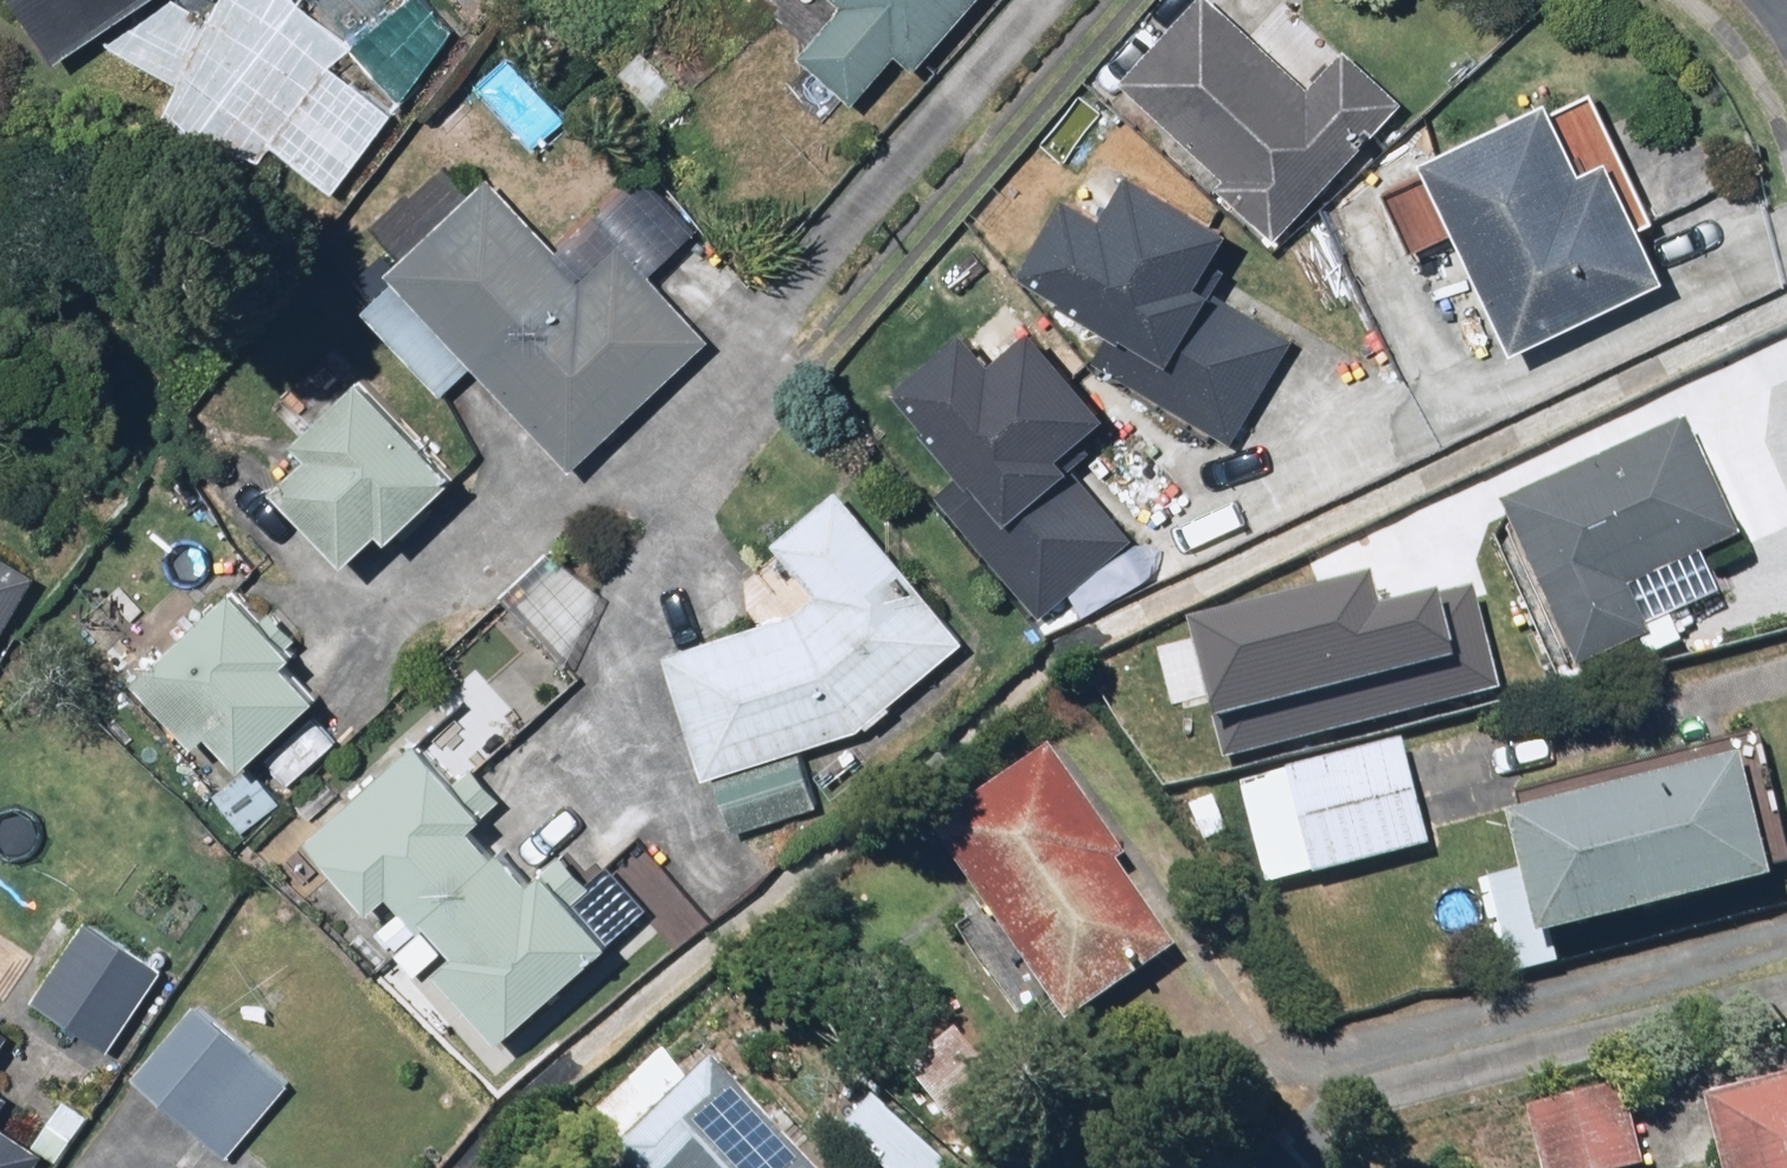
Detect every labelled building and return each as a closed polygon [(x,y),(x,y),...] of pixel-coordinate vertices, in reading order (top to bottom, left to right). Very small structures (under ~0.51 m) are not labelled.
[(89,44),(157,0),(6,0),(52,69),(89,44)] [(215,6),(170,90),(151,122),(256,181),(273,150),(334,195),(452,35),(422,0),(409,0),(346,53),(293,0),(218,0),(215,6)] [(825,14),(790,53),(846,104),(884,61),(908,83),(984,0),(809,0),(825,14)] [(1114,87),(1277,246),(1402,118),(1336,54),(1301,90),(1209,0),(1200,0),(1114,87)] [(1537,106),(1406,169),(1496,356),(1654,281),(1599,167),(1572,180),(1537,106)] [(487,183),(347,328),(436,414),(459,391),(561,490),(709,338),(651,283),(691,241),(620,172),(550,244),(487,183)] [(1054,205),(1007,284),(1104,342),(1091,364),(1232,448),(1295,342),(1194,282),(1220,239),(1125,182),(1096,231),(1054,205)] [(954,335),(883,404),(1062,590),(1125,530),(1056,459),(1097,418),(1022,341),(990,372),(954,335)] [(458,473),(354,376),(274,462),(286,473),(251,510),(328,582),(366,541),(382,555),(458,473)] [(1498,515),(1506,532),(1471,586),(1515,682),(1563,660),(1573,683),(1651,648),(1644,632),(1696,609),(1681,576),(1736,552),(1682,433),(1498,515)] [(962,646),(827,491),(761,549),(809,605),(784,627),(629,670),(663,789),(862,732),(962,646)] [(35,581),(0,561),(0,643),(35,581)] [(1186,610),(1216,744),(1473,687),(1450,587),(1392,600),(1384,566),(1186,610)] [(287,657),(226,597),(129,695),(190,755),(196,750),(230,784),(307,706),(272,672),(287,657)] [(1432,851),(1402,738),(1233,784),(1263,896),(1432,851)] [(395,750),(294,855),(495,1050),(594,947),(532,887),(529,891),(495,858),(490,863),(463,836),(473,826),(395,750)] [(803,760),(711,790),(726,837),(819,808),(803,760)] [(1169,955),(1059,764),(934,837),(1044,1027),(1169,955)] [(1727,764),(1494,821),(1524,944),(1757,886),(1727,764)] [(285,1083),(191,1005),(123,1088),(217,1166),(285,1083)] [(1005,1109),(951,1038),(901,1076),(956,1147),(1005,1109)] [(585,1132),(618,1167),(802,1167),(706,1069),(687,1087),(660,1060),(585,1132)] [(1696,1099),(1714,1167),(1786,1167),(1786,1076),(1696,1099)] [(1523,1106),(1533,1167),(1636,1167),(1623,1089),(1523,1106)] [(863,1095),(831,1134),(872,1167),(948,1167),(863,1095)] [(37,1148),(0,1127),(0,1167),(26,1167),(37,1148)]
